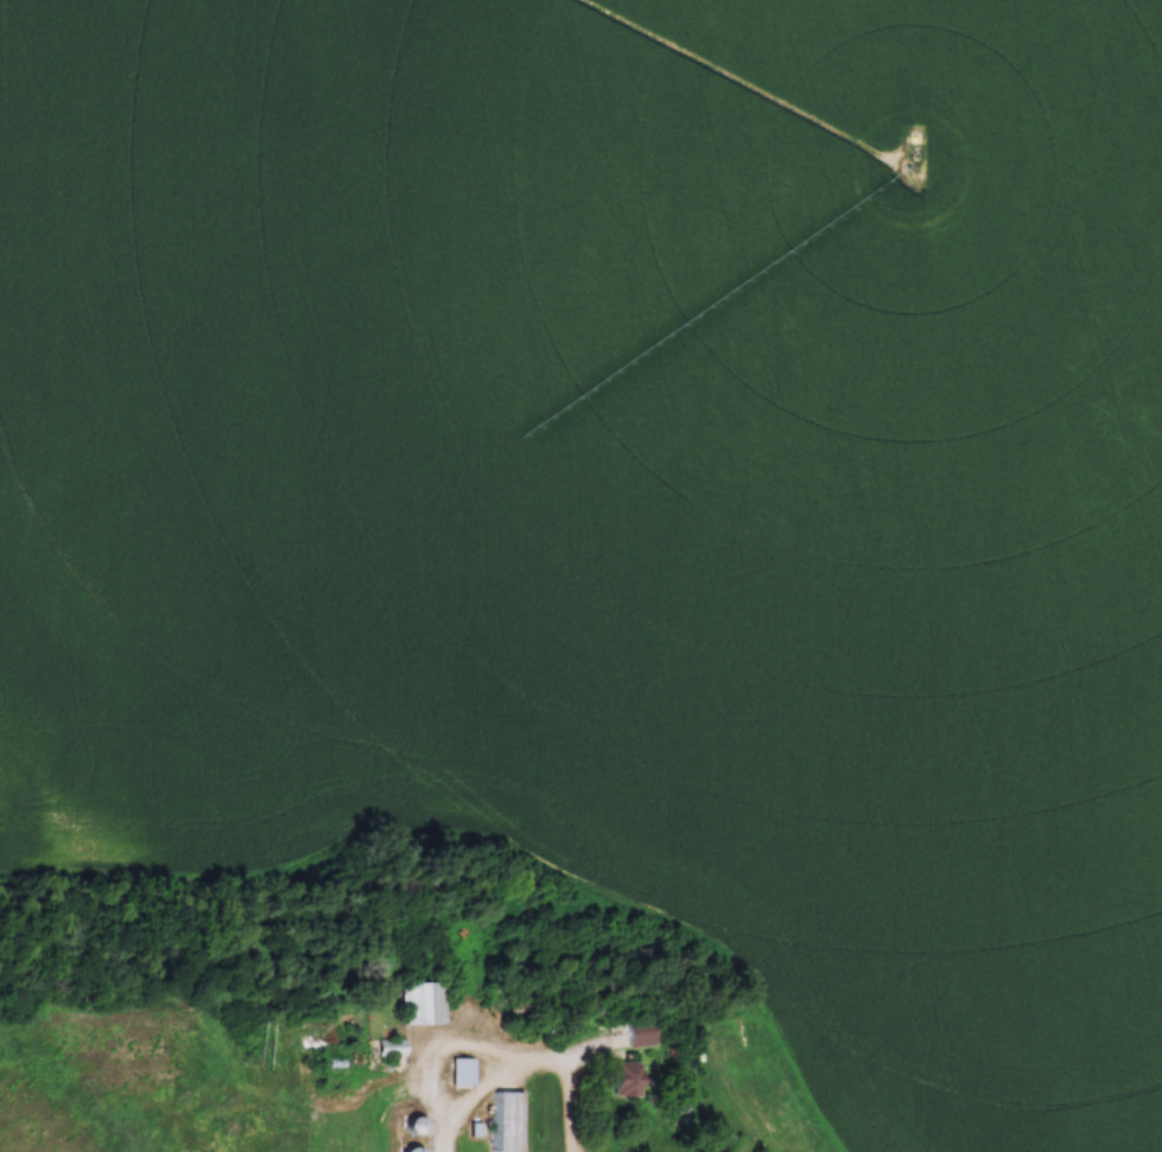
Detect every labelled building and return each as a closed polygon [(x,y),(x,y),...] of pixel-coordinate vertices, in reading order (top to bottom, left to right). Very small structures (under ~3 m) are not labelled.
[(448,1026),(447,983),(403,983),(403,1027),(448,1026)] [(654,1048),(654,1020),(625,1020),(625,1048),(654,1048)] [(405,1041),(379,1041),(379,1057),(405,1057),(405,1041)] [(475,1088),(475,1060),(453,1060),(453,1088),(475,1088)] [(636,1100),(636,1064),(611,1064),(611,1100),(636,1100)] [(494,1093),(494,1151),(528,1151),(528,1093),(494,1093)]
